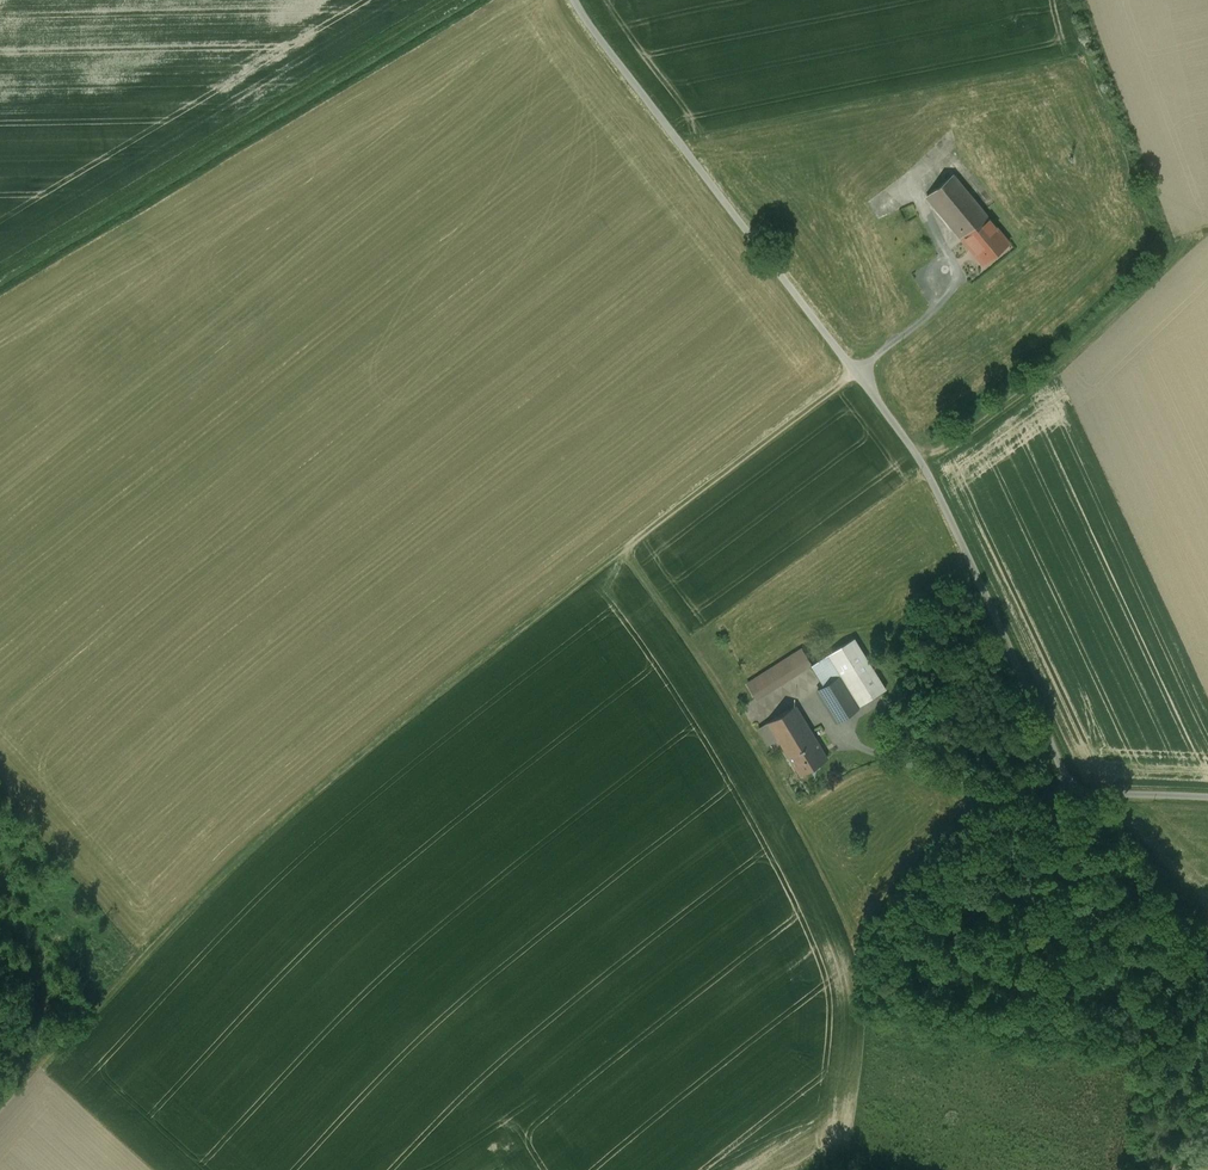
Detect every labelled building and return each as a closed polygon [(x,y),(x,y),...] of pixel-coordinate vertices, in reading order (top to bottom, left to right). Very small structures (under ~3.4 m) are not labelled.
[(984,212),(953,175),(927,196),(963,240),(990,219),(984,212)] [(990,219),(963,240),(982,263),(1009,242),(990,219)] [(854,638),(829,654),(842,674),(866,659),(856,643),(854,638)] [(802,649),(748,683),(757,698),(811,664),(811,665),(812,664),(802,649)] [(812,664),(811,665),(825,686),(842,675),(842,674),(829,654),(812,664)] [(866,659),(842,674),(842,675),(861,706),(886,690),(866,659)] [(825,686),(818,691),(837,721),(861,706),(842,675),(825,686)] [(795,706),(769,722),(801,775),(828,758),(795,706)]
